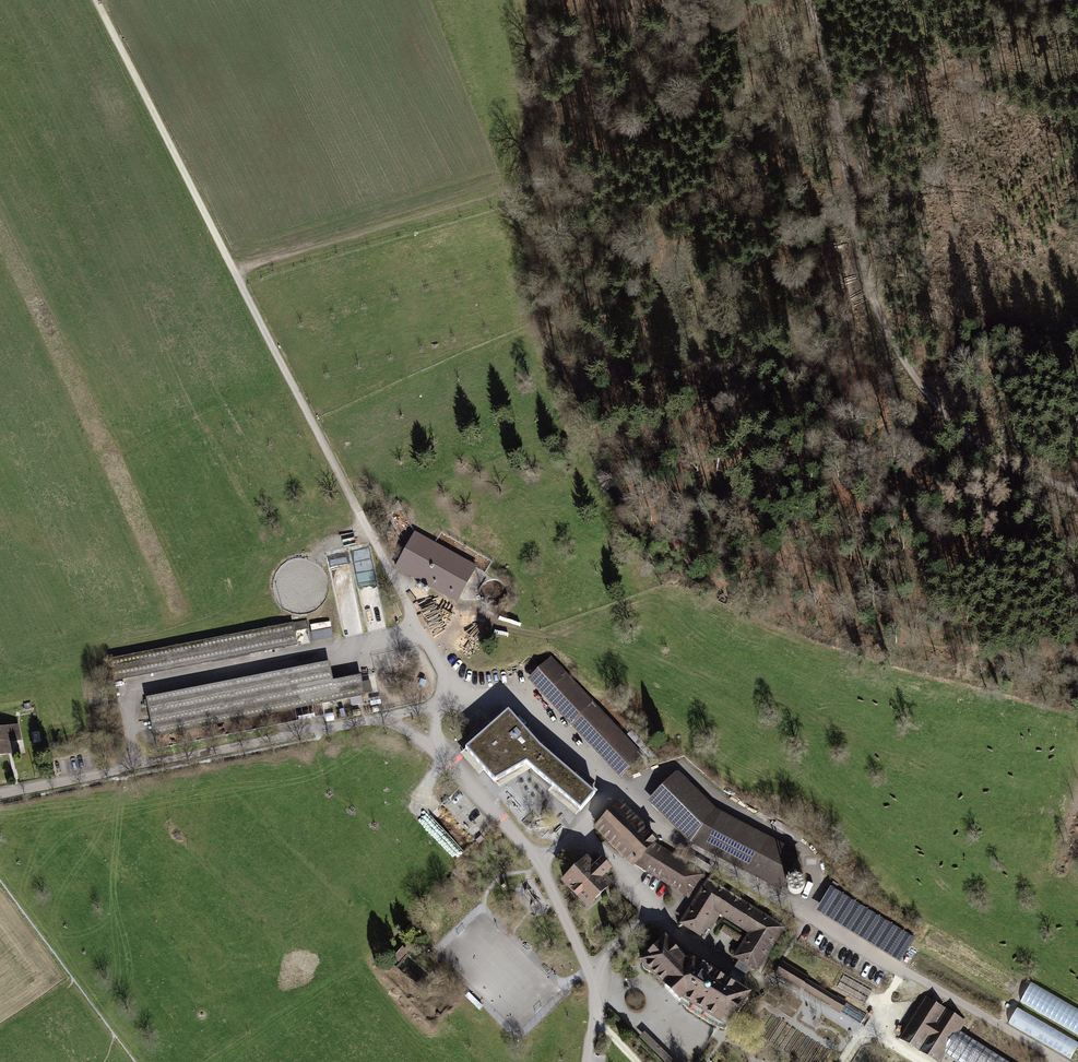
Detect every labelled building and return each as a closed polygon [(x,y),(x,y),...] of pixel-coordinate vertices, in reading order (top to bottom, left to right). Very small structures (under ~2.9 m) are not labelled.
[(476,567),(415,534),(396,567),(425,584),(427,580),(459,598),(476,567)] [(332,621),(311,624),(313,639),(333,636),(332,621)] [(306,622),(110,660),(114,681),(297,646),(294,631),(308,628),(306,622)] [(641,756),(551,659),(531,678),(621,774),(641,756)] [(316,675),(149,707),(154,735),(364,694),(364,693),(371,692),(369,682),(362,683),(361,676),(332,682),(328,663),(314,666),(316,675)] [(540,747),(508,711),(466,749),(495,782),(526,764),(581,811),(595,794),(540,747)] [(0,730),(0,755),(9,753),(6,742),(19,739),(17,727),(4,730),(4,729),(0,730)] [(678,775),(652,801),(692,841),(774,885),(777,879),(792,852),(714,811),(678,775)] [(654,842),(618,806),(598,826),(644,871),(647,869),(687,894),(698,876),(662,853),(652,844),(654,842)] [(447,836),(463,844),(468,832),(452,825),(447,836)] [(800,857),(792,852),(777,879),(787,884),(788,882),(789,880),(790,879),(783,875),(787,868),(796,873),(795,874),(802,877),(808,866),(817,866),(817,857),(800,857)] [(594,868),(587,860),(564,883),(587,907),(610,884),(603,877),(609,871),(601,862),(594,868)] [(708,881),(682,923),(700,934),(704,927),(710,930),(720,913),(751,933),(736,957),(757,970),(783,928),(708,881)] [(838,884),(833,881),(829,887),(834,890),(821,912),(900,961),(914,938),(835,890),(838,884)] [(651,953),(642,961),(643,962),(642,964),(642,966),(643,968),(646,971),(650,972),(651,972),(689,1010),(713,1025),(725,1029),(748,994),(719,976),(721,972),(709,964),(706,967),(689,957),(685,960),(665,939),(656,948),(654,948),(653,948),(651,950),(651,951),(651,953)] [(397,945),(390,953),(397,959),(398,960),(405,952),(397,945)] [(784,963),(777,976),(799,989),(800,986),(834,1006),(833,1008),(840,1012),(846,1002),(839,997),(838,1000),(804,979),(806,976),(784,963)] [(1031,982),(1020,1000),(1077,1033),(1077,1009),(1031,982)] [(925,1000),(902,1037),(939,1060),(943,1053),(958,1030),(962,1023),(925,1000)] [(867,1015),(846,1002),(840,1012),(861,1025),(867,1015)] [(1017,1008),(1008,1023),(1075,1061),(1077,1056),(1077,1043),(1017,1008)] [(943,1053),(957,1061),(1009,1061),(958,1030),(943,1053)]
